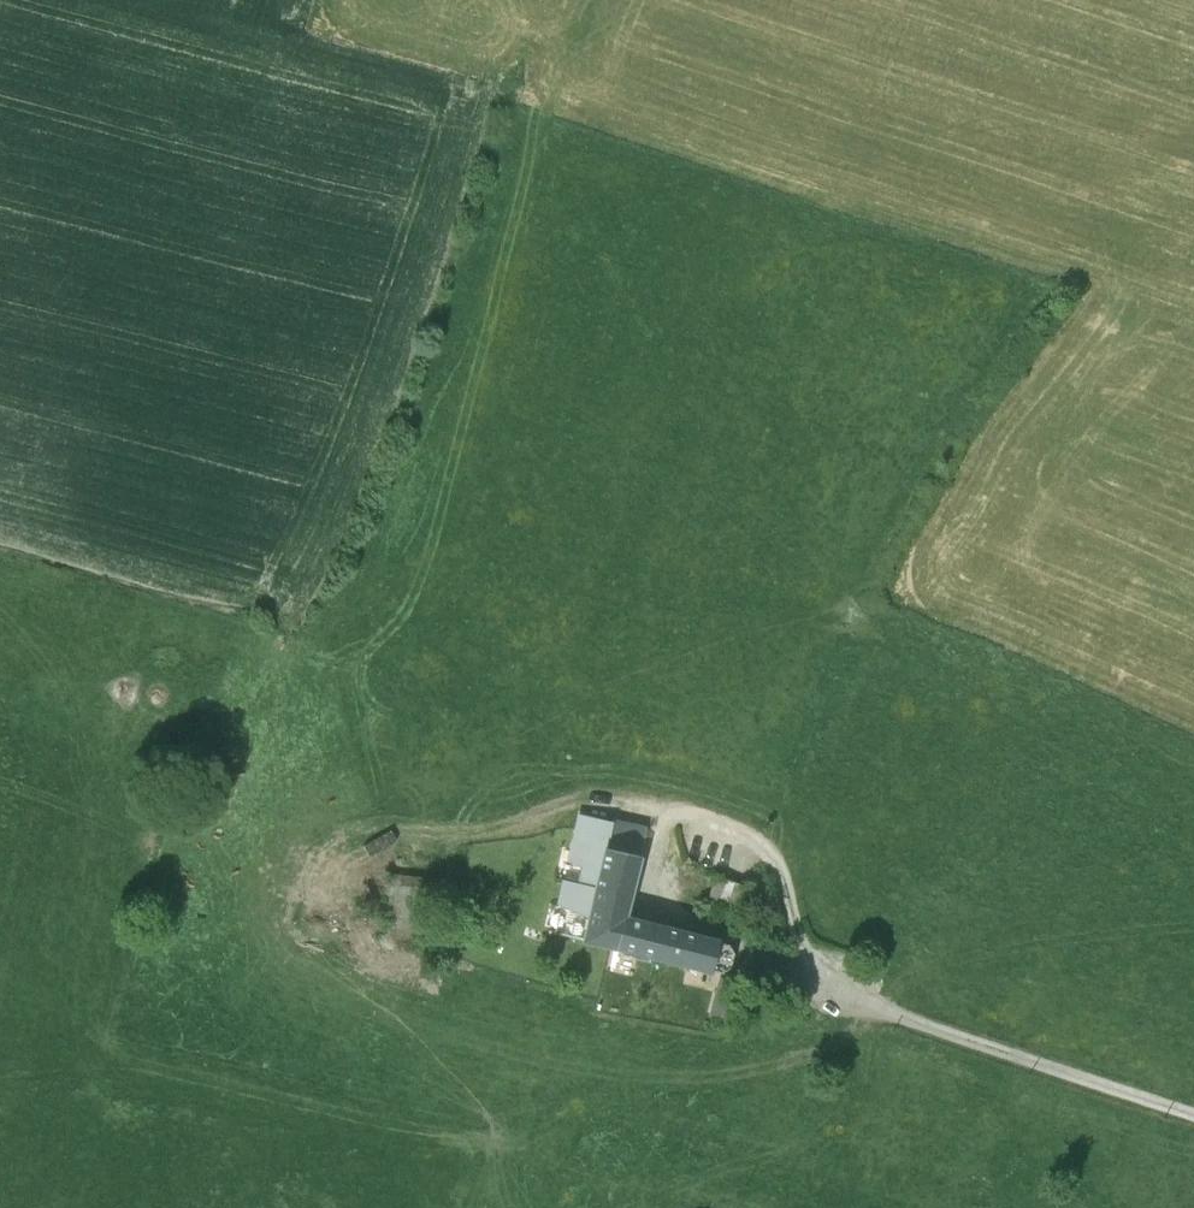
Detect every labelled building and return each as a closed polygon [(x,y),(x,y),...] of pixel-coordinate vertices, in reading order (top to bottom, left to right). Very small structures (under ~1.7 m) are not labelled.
[(608,822),(577,814),(549,930),(579,938),(602,845),(608,822)] [(642,830),(608,822),(602,845),(636,854),(642,830)] [(622,913),(636,854),(602,845),(579,938),(706,969),(713,941),(714,936),(622,913)] [(492,927),(496,883),(386,873),(379,949),(402,951),(405,919),(492,927)] [(728,943),(713,941),(706,969),(724,972),(730,967),(733,952),(728,943)]
